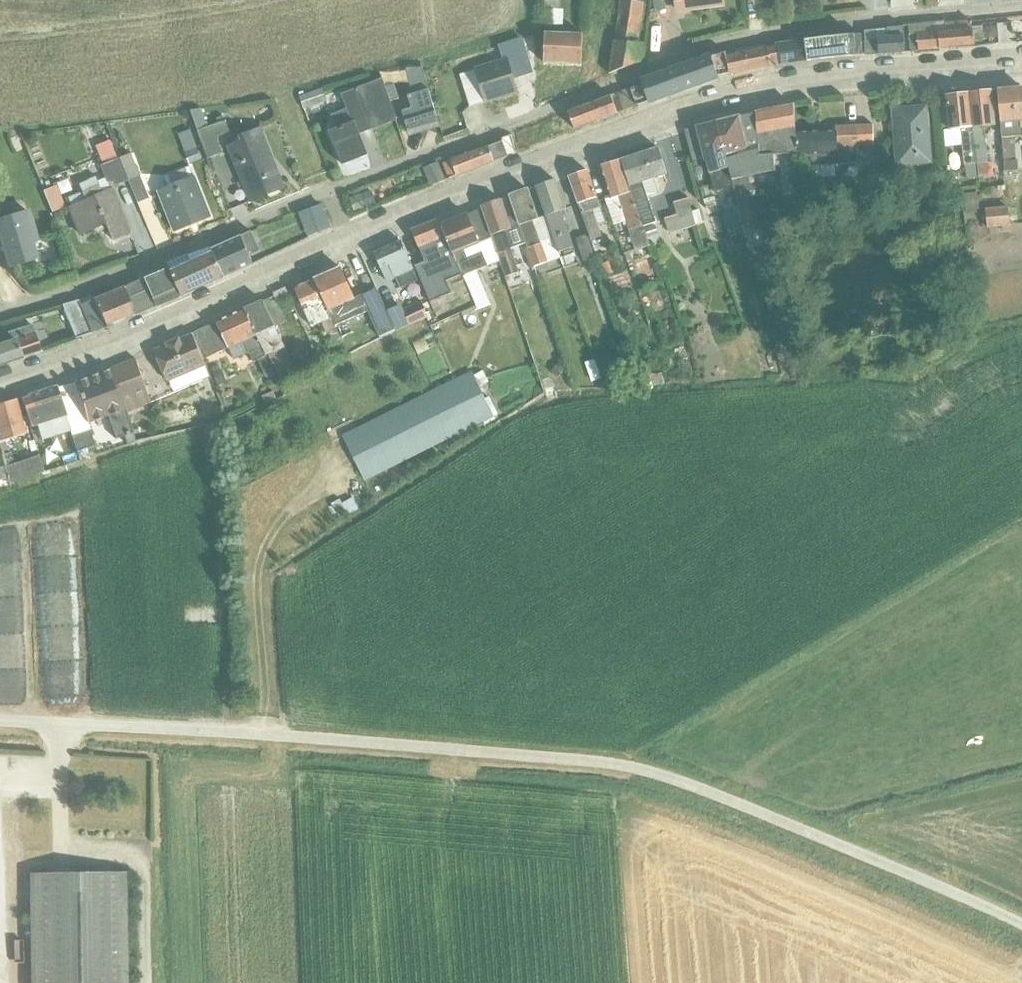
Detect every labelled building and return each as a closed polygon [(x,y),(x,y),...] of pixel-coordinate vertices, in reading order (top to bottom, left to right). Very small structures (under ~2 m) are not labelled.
[(543,23),(554,24),(554,25),(564,25),(564,9),(559,9),(559,0),(545,0),(544,8),(543,23)] [(610,73),(640,62),(644,44),(639,43),(646,1),(637,0),(620,0),(617,27),(610,73)] [(657,15),(667,14),(665,0),(654,0),(657,15)] [(698,9),(725,6),(725,0),(674,0),(675,8),(697,5),(698,9)] [(946,29),(909,32),(911,52),(974,46),(974,42),(984,41),(982,26),(973,27),(972,21),(946,23),(946,29)] [(946,29),(946,23),(945,22),(909,25),(909,32),(946,29)] [(904,27),(865,31),(867,55),(906,52),(904,27)] [(545,31),(544,62),(582,64),(583,33),(545,31)] [(776,46),(780,64),(825,58),(851,56),(863,55),(861,34),(822,38),(776,44),(776,46)] [(524,39),(507,45),(519,78),(534,73),(524,39)] [(776,46),(727,57),(731,74),(780,64),(776,46)] [(703,58),(677,69),(685,89),(719,76),(731,74),(727,57),(726,52),(703,58)] [(475,69),(485,101),(486,102),(519,92),(509,58),(475,68),(475,69)] [(409,131),(439,122),(421,66),(404,67),(412,93),(408,94),(412,107),(402,109),(409,131)] [(485,101),(475,69),(460,74),(470,105),(485,101)] [(677,69),(630,88),(637,106),(649,102),(685,89),(677,69)] [(391,75),(382,78),(390,101),(399,98),(391,75)] [(390,101),(382,78),(342,94),(348,109),(332,115),(337,128),(330,131),(344,164),(368,155),(360,133),(396,119),(390,101)] [(323,88),(300,96),(305,109),(328,101),(323,88)] [(637,106),(630,88),(569,112),(575,129),(637,106)] [(978,92),(969,93),(979,176),(994,174),(993,162),(989,162),(985,127),(996,125),(992,91),(990,91),(989,88),(978,89),(978,92)] [(998,90),(1006,171),(1019,171),(1019,159),(1016,159),(1015,136),(1021,136),(1021,88),(998,90)] [(949,95),(947,96),(950,130),(961,129),(962,144),(966,177),(979,176),(969,93),(961,94),(960,91),(949,92),(949,95)] [(950,130),(947,96),(940,97),(946,146),(962,144),(961,129),(950,130)] [(747,150),(726,155),(734,186),(737,198),(747,196),(755,225),(768,221),(802,212),(801,200),(797,155),(796,133),(795,106),(739,116),(747,150)] [(928,106),(892,109),(897,168),(933,165),(928,106)] [(201,110),(191,111),(208,158),(223,153),(217,136),(231,132),(226,120),(206,127),(201,110)] [(739,116),(717,122),(726,155),(747,150),(739,116)] [(439,122),(409,131),(410,136),(441,127),(439,122)] [(717,122),(697,127),(706,160),(714,191),(734,186),(726,155),(717,122)] [(837,132),(796,133),(797,155),(801,155),(802,166),(811,165),(811,177),(837,177),(836,163),(859,163),(859,146),(874,145),(873,125),(836,126),(837,132)] [(241,140),(229,145),(252,201),(284,188),(260,127),(239,136),(241,140)] [(706,160),(697,127),(687,130),(696,163),(706,160)] [(503,141),(508,155),(516,152),(510,135),(502,138),(503,141)] [(131,180),(122,157),(118,159),(111,140),(97,146),(104,164),(102,165),(107,178),(99,181),(97,177),(79,184),(84,200),(69,206),(80,235),(108,224),(114,241),(133,233),(115,188),(112,189),(109,182),(115,180),(117,186),(131,180)] [(508,155),(503,141),(444,163),(450,179),(508,156),(508,155)] [(198,147),(186,152),(190,164),(202,160),(198,147)] [(659,148),(622,160),(648,239),(659,236),(655,222),(656,222),(648,197),(659,193),(655,179),(668,175),(659,148)] [(132,153),(122,157),(131,180),(140,203),(150,198),(132,153)] [(648,239),(622,160),(601,167),(611,198),(606,200),(615,225),(627,221),(636,252),(650,246),(648,239)] [(438,162),(425,168),(432,185),(445,179),(438,162)] [(169,186),(159,190),(176,231),(211,217),(191,166),(165,176),(169,186)] [(588,171),(569,177),(593,244),(603,241),(602,236),(603,236),(599,224),(605,222),(588,171)] [(61,177),(65,190),(77,187),(73,173),(61,177)] [(546,216),(560,252),(574,246),(561,211),(566,209),(557,180),(537,187),(546,216)] [(55,186),(45,190),(52,210),(63,206),(55,186)] [(529,190),(510,197),(520,225),(526,244),(527,248),(534,266),(561,257),(560,252),(546,216),(539,218),(529,190)] [(371,191),(350,199),(355,211),(375,203),(371,191)] [(978,191),(964,193),(966,213),(979,212),(978,191)] [(520,225),(510,197),(482,207),(483,208),(501,261),(507,276),(520,272),(512,248),(506,230),(520,225)] [(678,214),(665,218),(670,234),(697,226),(697,224),(703,222),(700,209),(693,211),(689,198),(674,202),(678,214)] [(322,204),(299,213),(308,236),(331,227),(322,204)] [(1009,205),(986,207),(988,228),(1011,226),(1011,224),(1017,224),(1016,207),(1009,207),(1009,205)] [(483,208),(443,225),(462,274),(476,309),(492,304),(478,270),(501,261),(483,208)] [(0,220),(0,256),(4,268),(35,259),(30,243),(37,241),(28,211),(0,220)] [(462,274),(443,225),(440,219),(412,230),(425,262),(416,265),(434,309),(456,300),(448,281),(462,274)] [(520,225),(506,230),(512,248),(526,244),(520,225)] [(741,230),(718,236),(721,249),(744,243),(741,230)] [(252,232),(212,250),(225,277),(254,264),(251,256),(261,251),(252,232)] [(595,256),(593,249),(588,234),(576,238),(584,262),(596,258),(595,256)] [(402,241),(375,253),(388,282),(397,278),(401,288),(419,280),(402,241)] [(610,243),(593,249),(595,256),(606,253),(605,251),(611,249),(610,243)] [(225,277),(212,250),(211,247),(192,253),(168,263),(170,268),(183,296),(225,277)] [(534,266),(527,248),(525,249),(531,267),(534,266)] [(183,296),(170,268),(153,276),(151,270),(140,275),(142,280),(146,278),(158,306),(183,296)] [(341,268),(315,279),(336,326),(367,312),(378,335),(395,328),(386,308),(377,288),(354,298),(341,268)] [(628,270),(607,277),(614,299),(635,292),(628,270)] [(146,278),(142,280),(93,299),(92,295),(78,300),(62,305),(75,339),(106,329),(159,307),(158,306),(146,278)] [(296,288),(288,292),(292,300),(304,325),(311,322),(314,327),(324,323),(334,347),(344,342),(336,326),(315,279),(295,288),(296,288)] [(275,296),(245,309),(267,355),(269,354),(281,379),(298,371),(276,327),(288,321),(280,305),(292,300),(288,292),(286,288),(274,293),(275,296)] [(401,301),(386,308),(395,328),(396,331),(409,324),(404,309),(401,301)] [(422,301),(404,309),(409,324),(410,326),(428,318),(422,301)] [(627,305),(618,308),(625,327),(633,325),(627,305)] [(245,309),(193,333),(204,359),(230,348),(235,359),(250,353),(254,362),(259,360),(267,377),(276,373),(267,355),(245,309)] [(40,352),(31,323),(0,334),(0,365),(40,352)] [(204,359),(193,333),(192,334),(193,335),(155,352),(169,383),(171,382),(207,366),(204,359)] [(595,357),(584,361),(591,381),(602,378),(595,357)] [(137,359),(111,369),(126,413),(153,402),(137,359)] [(220,365),(213,368),(214,372),(214,373),(218,385),(228,382),(223,369),(222,370),(220,365)] [(544,365),(538,367),(546,390),(555,387),(551,376),(548,377),(544,365)] [(207,366),(171,382),(174,391),(211,375),(207,366)] [(111,369),(73,383),(88,424),(107,416),(115,440),(123,437),(126,444),(135,441),(126,413),(111,369)] [(472,371),(343,435),(354,458),(366,481),(495,416),(494,416),(498,414),(490,396),(486,398),(480,387),(490,382),(484,370),(474,375),(472,371)] [(662,372),(640,376),(642,387),(664,383),(662,372)] [(88,424),(73,383),(56,388),(56,386),(27,395),(27,397),(21,399),(30,427),(37,425),(41,440),(71,431),(78,456),(96,450),(88,424)] [(0,404),(0,449),(1,452),(8,450),(5,440),(26,434),(15,399),(0,404)] [(12,452),(2,455),(10,484),(45,472),(39,454),(15,463),(12,452)] [(340,499),(332,503),(341,520),(360,509),(353,497),(342,503),(340,499)] [(29,874),(31,982),(128,982),(127,872),(63,873),(29,874)]
